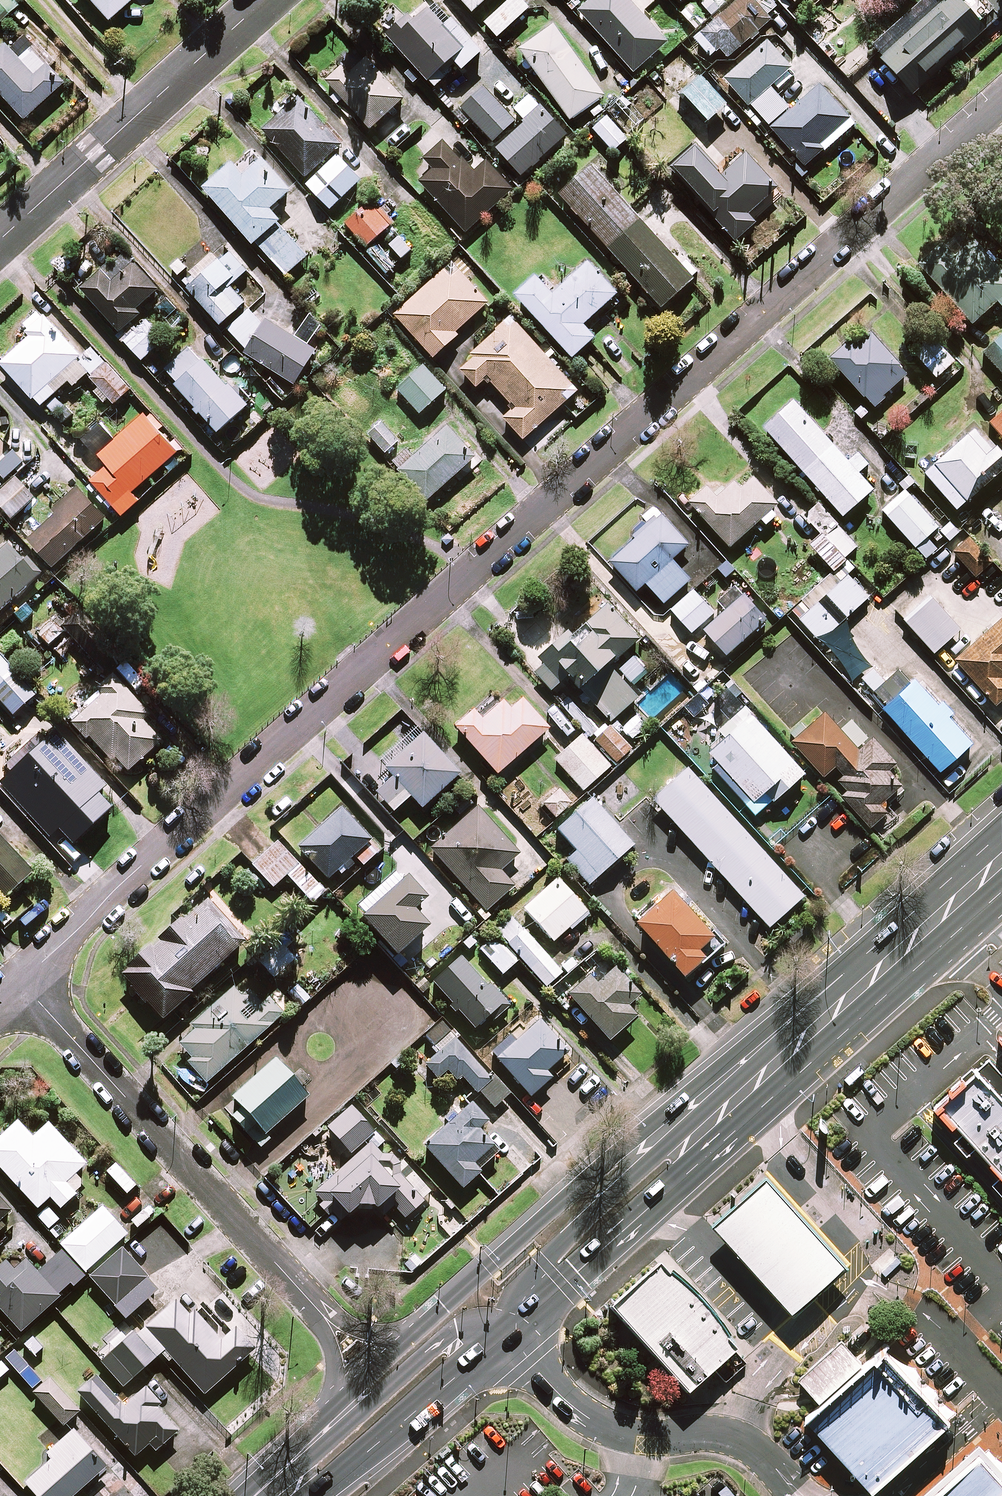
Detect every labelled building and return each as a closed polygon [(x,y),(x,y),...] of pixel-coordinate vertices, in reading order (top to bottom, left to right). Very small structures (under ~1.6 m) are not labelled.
[(15,0),(0,0),(0,19),(3,22),(20,5),(15,0)] [(112,21),(136,0),(93,0),(112,21)] [(474,13),(488,0),(463,0),(474,13)] [(522,0),(512,0),(486,23),(499,37),(530,9),(522,0)] [(629,0),(591,0),(579,11),(635,73),(668,42),(629,0)] [(770,0),(741,0),(695,39),(711,57),(721,49),(729,58),(772,22),(768,16),(777,8),(770,0)] [(873,49),(915,94),(931,79),(928,75),(964,40),(970,46),(1001,15),(1001,14),(988,0),(924,0),(873,49)] [(447,27),(430,9),(414,24),(407,16),(387,35),(437,88),(448,78),(442,71),(454,60),(464,70),(485,51),(456,19),(447,27)] [(605,96),(555,26),(521,50),(572,120),(605,96)] [(793,68),(769,41),(727,77),(806,167),(856,124),(822,86),(793,112),(771,87),(793,68)] [(8,46),(0,54),(0,91),(27,120),(65,85),(46,64),(35,75),(8,46)] [(404,100),(357,49),(325,79),(373,130),(404,100)] [(729,104),(700,74),(682,92),(711,122),(729,104)] [(516,121),(485,89),(463,109),(495,142),(516,121)] [(569,134),(532,94),(516,109),(528,122),(498,149),(524,176),(569,134)] [(643,120),(624,98),(611,110),(630,131),(643,120)] [(343,146),(298,99),(264,132),(312,181),(308,185),(331,210),(363,180),(336,152),(343,146)] [(629,139),(609,117),(595,129),(615,152),(629,139)] [(474,174),(444,141),(425,158),(435,169),(421,182),(467,233),(514,189),(488,161),(474,174)] [(722,175),(697,144),(673,164),(736,242),(758,224),(749,214),(778,190),(749,153),(722,175)] [(292,192),(252,147),(205,188),(255,244),(257,243),(287,275),(309,256),(269,212),(292,192)] [(694,280),(592,166),(561,194),(663,308),(694,280)] [(394,224),(374,201),(347,225),(368,247),(394,224)] [(974,240),(956,257),(944,243),(920,265),(973,324),(998,302),(1001,306),(1001,271),(974,240)] [(248,271),(232,251),(189,287),(222,325),(246,304),(231,286),(248,271)] [(618,294),(589,262),(554,294),(538,276),(517,296),(574,358),(596,338),(584,325),(618,294)] [(160,290),(137,263),(114,283),(104,271),(84,289),(122,332),(142,314),(138,309),(160,290)] [(490,302),(454,263),(396,315),(435,358),(459,336),(457,333),(490,302)] [(296,338),(248,307),(230,336),(254,351),(251,356),(296,385),(317,351),(309,346),(323,324),(310,316),(296,338)] [(79,355),(40,312),(26,325),(35,335),(3,364),(42,407),(71,381),(76,387),(88,375),(116,405),(131,390),(90,345),(79,355)] [(579,390),(513,318),(459,367),(478,387),(489,377),(517,408),(506,418),(525,439),(579,390)] [(166,340),(147,320),(125,340),(144,360),(166,340)] [(909,373),(873,332),(858,345),(853,340),(832,359),(874,405),(909,373)] [(954,362),(931,337),(914,353),(937,378),(954,362)] [(985,353),(1001,373),(1001,338),(985,353)] [(249,404),(190,347),(164,374),(222,431),(249,404)] [(447,390),(425,366),(399,389),(421,414),(447,390)] [(850,462),(795,401),(766,428),(844,516),(874,490),(859,473),(869,464),(860,453),(850,462)] [(991,423),(1001,436),(1001,413),(991,423)] [(185,459),(145,416),(101,456),(110,466),(93,481),(124,515),(185,459)] [(117,438),(100,421),(81,439),(98,457),(117,438)] [(401,441),(383,422),(370,435),(388,453),(401,441)] [(476,458),(449,427),(413,458),(407,451),(395,461),(429,500),(476,458)] [(979,427),(926,473),(959,510),(1001,472),(1001,454),(979,427)] [(13,454),(0,465),(0,476),(4,481),(22,466),(13,454)] [(778,504),(756,477),(742,489),(734,479),(717,494),(710,486),(692,502),(731,547),(763,519),(768,525),(777,516),(772,510),(778,504)] [(15,481),(0,494),(0,509),(11,521),(33,501),(15,481)] [(118,521),(85,486),(28,539),(55,567),(106,519),(112,525),(118,521)] [(884,510),(928,560),(960,531),(951,521),(942,529),(907,490),(884,510)] [(810,546),(833,572),(793,612),(817,636),(831,633),(870,598),(849,574),(857,567),(847,557),(859,546),(819,502),(808,511),(812,515),(807,519),(821,535),(810,546)] [(690,544),(655,505),(642,518),(644,520),(634,529),(637,533),(634,536),(637,539),(612,562),(639,591),(647,584),(664,604),(692,579),(674,559),(690,544)] [(993,563),(969,536),(953,551),(977,577),(993,563)] [(8,544),(0,550),(0,612),(38,579),(8,544)] [(718,600),(728,611),(706,630),(729,655),(761,625),(768,619),(736,584),(718,600)] [(715,613),(694,590),(673,610),(693,632),(715,613)] [(960,631),(932,599),(907,621),(935,653),(960,631)] [(612,720),(613,721),(640,696),(611,665),(615,662),(634,682),(648,669),(628,649),(640,638),(608,605),(577,634),(572,629),(541,658),(547,665),(538,674),(553,690),(570,675),(612,720)] [(112,652),(78,614),(63,628),(97,666),(112,652)] [(957,661),(998,705),(1001,702),(1001,619),(957,661)] [(64,634),(53,621),(38,633),(49,647),(64,634)] [(0,657),(0,702),(14,717),(36,698),(0,657)] [(912,684),(900,671),(888,681),(876,668),(865,678),(890,705),(885,709),(942,772),(975,742),(917,680),(912,684)] [(152,714),(115,673),(95,692),(101,698),(72,724),(87,741),(90,738),(125,777),(162,744),(143,722),(152,714)] [(709,729),(720,718),(709,706),(711,704),(700,693),(686,707),(696,718),(697,717),(709,729)] [(549,732),(523,701),(510,712),(502,702),(481,720),(474,713),(456,729),(497,776),(549,732)] [(806,774),(747,707),(720,730),(728,739),(712,753),(722,764),(716,769),(758,817),(806,774)] [(862,753),(828,714),(796,742),(826,777),(838,766),(847,775),(835,786),(872,828),(891,811),(883,803),(901,787),(888,772),(894,766),(873,743),(862,753)] [(613,721),(612,720),(594,736),(619,763),(636,748),(622,734),(627,729),(619,720),(615,724),(613,721)] [(33,721),(0,750),(0,754),(14,770),(0,783),(0,785),(35,824),(47,813),(53,820),(98,780),(67,745),(60,751),(33,721)] [(459,777),(417,730),(381,762),(395,778),(377,794),(394,813),(411,798),(422,810),(459,777)] [(612,766),(585,735),(557,759),(585,790),(612,766)] [(811,883),(696,752),(663,781),(778,912),(811,883)] [(558,790),(541,805),(555,820),(572,805),(558,790)] [(634,847),(592,800),(557,831),(576,853),(567,861),(589,887),(634,847)] [(373,841),(343,809),(299,849),(328,881),(373,841)] [(518,856),(476,810),(431,851),(487,912),(514,888),(500,873),(518,856)] [(0,838),(0,897),(4,901),(33,874),(0,838)] [(326,892),(278,842),(253,867),(274,889),(287,876),(314,904),(326,892)] [(427,900),(408,879),(364,919),(398,958),(430,929),(414,912),(427,900)] [(589,916),(558,880),(524,910),(555,945),(589,916)] [(636,914),(689,976),(712,957),(705,949),(722,934),(680,885),(672,892),(668,887),(636,914)] [(194,995),(192,993),(246,945),(206,900),(121,977),(161,1021),(163,1023),(194,995)] [(521,960),(547,988),(562,974),(512,920),(497,934),(521,960)] [(521,960),(497,934),(480,950),(504,976),(521,960)] [(298,961),(281,940),(257,960),(273,981),(298,961)] [(486,986),(460,957),(431,983),(451,1005),(448,1007),(456,1016),(458,1014),(474,1031),(505,1002),(488,984),(486,986)] [(567,1012),(574,1005),(609,1044),(639,1018),(630,1007),(642,997),(630,983),(624,988),(600,961),(587,972),(590,975),(570,993),(565,988),(554,998),(567,1012)] [(208,1086),(284,1014),(277,1007),(282,1002),(271,989),(265,995),(258,1001),(249,991),(243,997),(233,986),(190,1026),(195,1031),(179,1046),(191,1060),(187,1064),(208,1086)] [(509,1097),(441,1023),(424,1038),(439,1054),(424,1067),(438,1082),(449,1072),(458,1082),(462,1079),(477,1095),(479,1092),(495,1110),(509,1097)] [(567,1055),(539,1023),(497,1059),(530,1098),(552,1080),(546,1072),(567,1055)] [(990,1059),(938,1105),(1001,1176),(1001,1074),(990,1059)] [(311,1097),(277,1060),(233,1100),(241,1110),(231,1119),(261,1151),(273,1140),(270,1136),(311,1097)] [(866,1072),(860,1066),(845,1079),(850,1086),(866,1072)] [(489,1124),(471,1105),(449,1125),(424,1148),(464,1190),(481,1174),(478,1171),(482,1168),(477,1163),(495,1146),(481,1132),(489,1124)] [(319,1208),(328,1217),(332,1213),(342,1224),(360,1206),(381,1208),(391,1199),(398,1193),(403,1197),(392,1207),(405,1220),(408,1217),(433,1192),(425,1183),(399,1157),(351,1107),(327,1130),(352,1156),(313,1194),(323,1204),(319,1208)] [(18,1122),(0,1139),(0,1168),(39,1210),(51,1198),(61,1210),(85,1188),(75,1176),(86,1165),(48,1125),(34,1139),(18,1122)] [(834,1254),(767,1179),(715,1226),(781,1300),(794,1314),(847,1268),(834,1254)] [(0,1201),(0,1223),(11,1213),(0,1201)] [(126,1235),(102,1209),(62,1246),(86,1272),(126,1235)] [(158,1292),(123,1250),(91,1277),(126,1319),(158,1292)] [(64,1251),(39,1273),(27,1260),(15,1271),(8,1262),(0,1269),(0,1308),(21,1332),(85,1275),(64,1251)] [(736,1353),(659,1267),(610,1310),(687,1398),(736,1353)] [(145,1328),(162,1347),(158,1351),(169,1364),(174,1360),(205,1395),(255,1351),(236,1330),(221,1343),(194,1312),(189,1316),(176,1301),(145,1328)] [(158,1357),(135,1332),(101,1363),(124,1388),(158,1357)] [(951,1422),(887,1352),(810,1421),(874,1493),(951,1422)] [(124,1404),(98,1377),(79,1395),(137,1456),(150,1444),(157,1452),(178,1432),(154,1406),(158,1402),(143,1386),(124,1404)] [(80,1413),(51,1381),(35,1395),(64,1427),(80,1413)] [(73,1432),(49,1454),(53,1459),(26,1484),(36,1495),(69,1495),(91,1476),(94,1479),(106,1468),(73,1432)] [(925,1495),(1001,1495),(1001,1465),(984,1444),(925,1495)]
